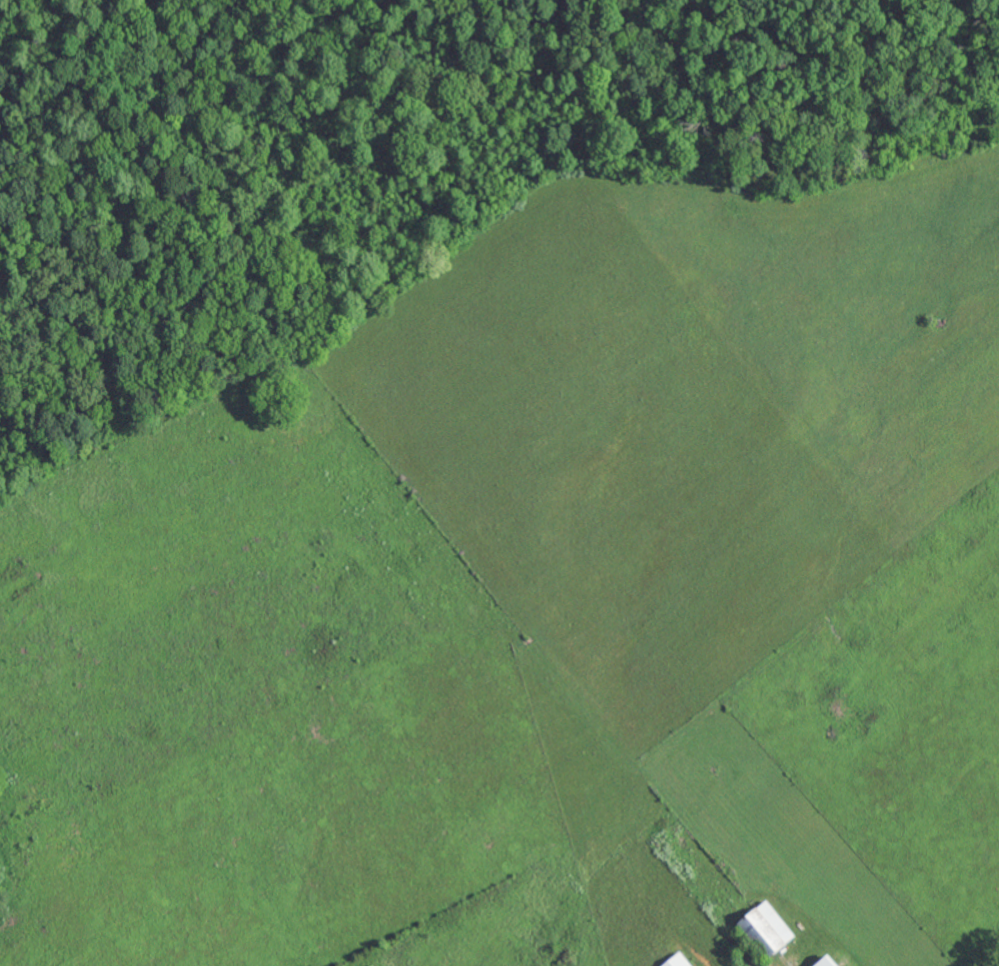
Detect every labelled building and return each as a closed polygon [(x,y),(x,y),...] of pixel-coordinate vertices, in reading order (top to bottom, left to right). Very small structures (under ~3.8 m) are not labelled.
[(736,921),(765,958),(793,936),(764,899),(736,921)] [(678,950),(658,965),(691,965),(678,950)] [(825,954),(810,965),(835,965),(825,954)]
